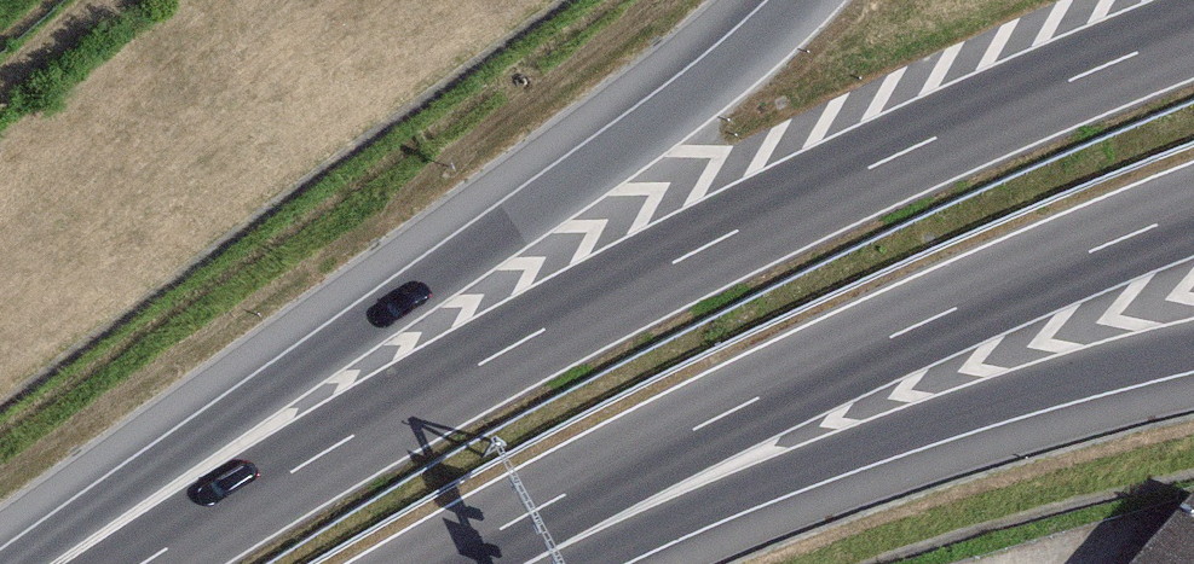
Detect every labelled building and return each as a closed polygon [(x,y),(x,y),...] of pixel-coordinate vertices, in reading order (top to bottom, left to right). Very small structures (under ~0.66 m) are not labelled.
[(1138,563),(1193,563),(1193,501),(1138,563)]
